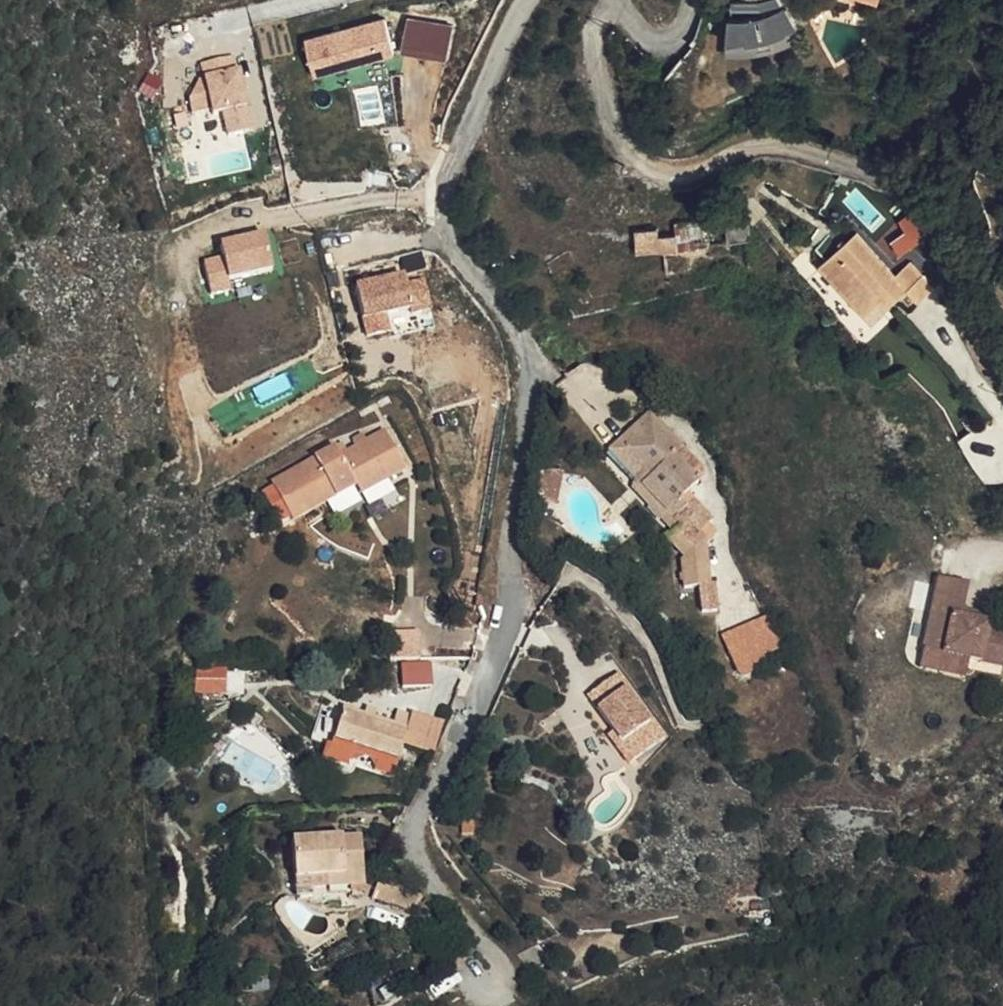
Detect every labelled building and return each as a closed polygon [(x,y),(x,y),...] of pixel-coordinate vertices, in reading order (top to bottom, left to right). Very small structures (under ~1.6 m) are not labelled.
[(731,51),(760,50),(760,32),(791,31),(790,0),(730,0),(731,51)] [(402,50),(448,60),(456,23),(410,13),(402,50)] [(384,22),(306,43),(315,77),(393,55),(384,22)] [(241,54),(202,60),(205,82),(189,84),(192,109),(217,106),(221,133),(252,129),(241,54)] [(701,212),(705,241),(745,235),(746,204),(701,212)] [(671,217),(673,228),(676,246),(705,241),(701,212),(671,217)] [(902,246),(925,234),(914,212),(904,217),(908,226),(896,232),(902,246)] [(892,269),(856,225),(815,256),(857,308),(877,291),(885,300),(904,284),(914,297),(928,284),(905,257),(892,269)] [(635,253),(658,249),(656,230),(655,226),(633,229),(635,253)] [(673,228),(656,230),(658,249),(676,246),(673,228)] [(269,232),(222,238),(224,255),(206,257),(210,292),(232,290),(231,277),(273,272),(269,232)] [(436,326),(428,277),(408,281),(407,272),(355,282),(366,338),(436,326)] [(885,300),(877,291),(857,308),(864,317),(885,300)] [(682,437),(652,403),(639,415),(646,423),(635,433),(658,463),(643,476),(673,512),(680,505),(689,497),(682,488),(700,470),(677,442),(682,437)] [(611,440),(643,476),(658,463),(635,433),(646,423),(639,415),(611,440)] [(270,461),(286,499),(325,481),(352,468),(360,484),(386,471),(409,461),(388,416),(340,439),(336,431),(270,461)] [(325,481),(332,497),(360,484),(352,468),(325,481)] [(386,471),(360,484),(367,498),(391,486),(386,471)] [(636,483),(673,526),(688,513),(680,505),(673,512),(643,476),(636,483)] [(704,530),(688,513),(673,526),(667,532),(679,547),(680,580),(706,580),(704,530)] [(1002,636),(1002,605),(997,603),(998,594),(986,591),(971,589),(973,580),(977,554),(947,549),(934,622),(951,626),(950,634),(978,640),(980,631),(1002,636)] [(971,589),(986,591),(987,583),(973,580),(971,589)] [(770,611),(721,633),(738,672),(787,650),(770,611)] [(951,626),(934,622),(930,639),(976,650),(978,640),(950,634),(951,626)] [(432,659),(402,660),(403,686),(433,684),(432,659)] [(626,661),(595,684),(621,720),(628,729),(623,734),(637,752),(674,725),(661,707),(657,710),(633,678),(636,676),(626,661)] [(189,671),(192,701),(231,699),(228,668),(189,671)] [(390,728),(339,712),(327,750),(322,749),(317,764),(344,773),(348,758),(373,766),(370,777),(389,783),(400,748),(409,721),(393,716),(390,728)] [(438,729),(409,719),(409,721),(400,748),(430,758),(438,729)] [(621,720),(616,724),(623,734),(628,729),(621,720)] [(363,886),(358,831),(284,839),(290,894),(310,891),(311,905),(319,906),(331,905),(343,902),(342,888),(363,886)] [(310,891),(290,894),(291,906),(311,905),(310,891)]
